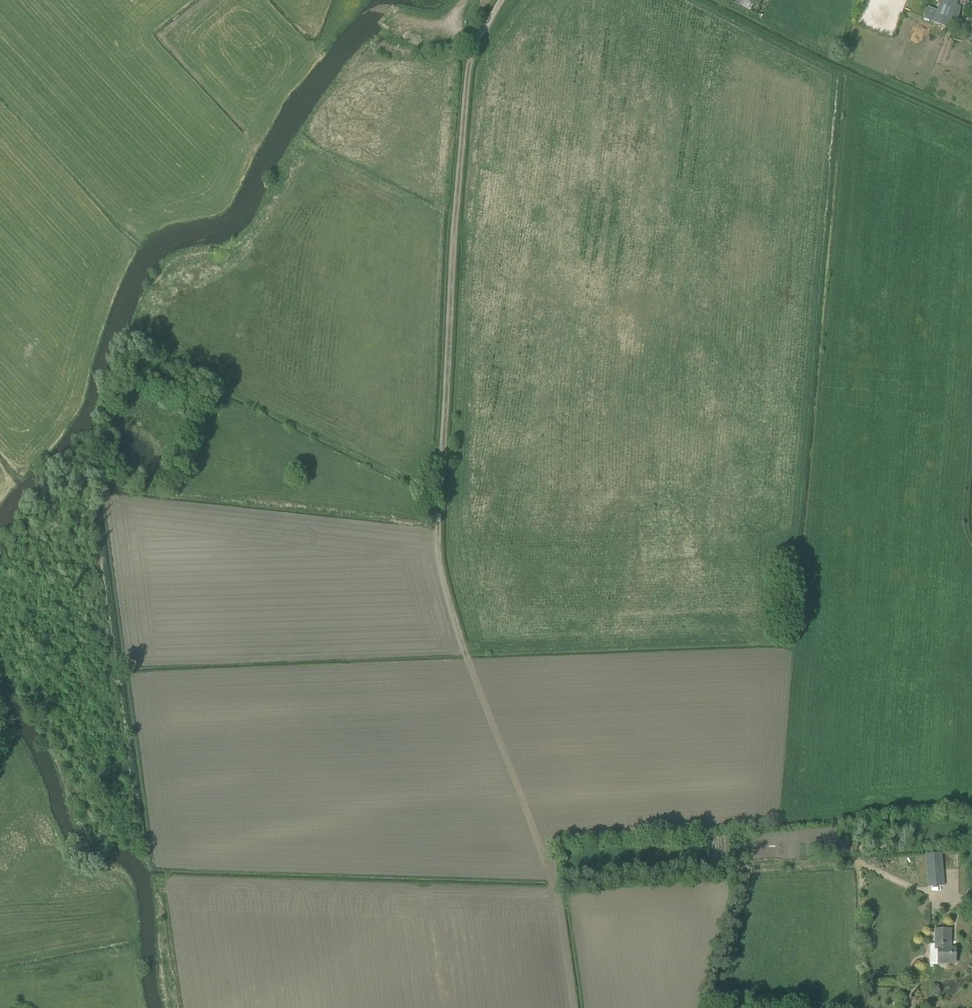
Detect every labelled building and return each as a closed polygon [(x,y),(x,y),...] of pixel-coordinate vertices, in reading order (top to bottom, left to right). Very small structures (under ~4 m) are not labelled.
[(740,6),(750,11),(754,3),(749,0),(743,0),(740,6)] [(933,22),(947,28),(948,25),(957,26),(961,7),(956,5),(957,0),(942,0),(933,22)] [(828,841),(839,841),(839,829),(827,829),(828,841)] [(926,855),(928,887),(943,886),(941,854),(926,855)] [(938,949),(938,963),(955,963),(955,949),(950,949),(950,930),(935,930),(935,949),(938,949)]
